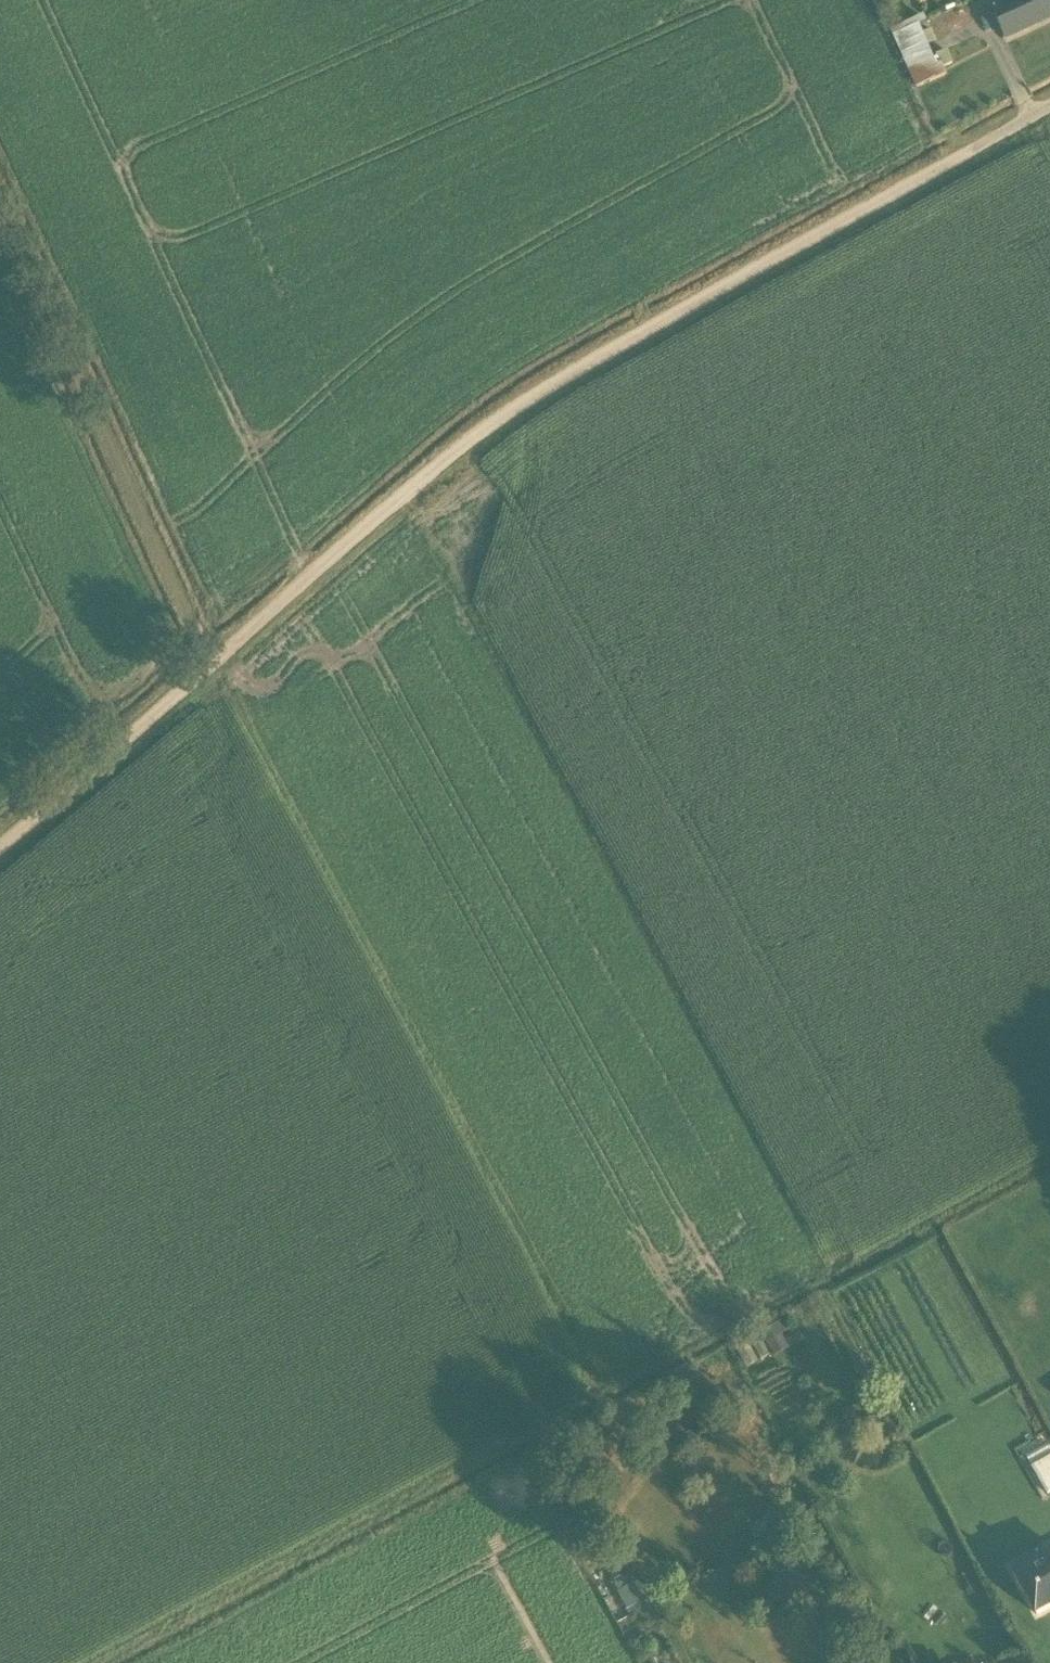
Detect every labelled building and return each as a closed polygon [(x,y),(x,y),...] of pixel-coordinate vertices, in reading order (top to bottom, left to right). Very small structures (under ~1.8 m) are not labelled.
[(989,5),(1005,39),(1049,19),(1049,0),(1000,0),(989,5)] [(942,67),(952,64),(946,50),(931,56),(927,45),(937,42),(936,39),(932,30),(922,34),(920,29),(918,24),(925,22),(922,15),(890,27),(913,87),(945,75),(942,67)] [(774,1357),(788,1349),(781,1334),(766,1342),(774,1357)] [(1032,1466),(1048,1494),(1049,1493),(1049,1456),(1032,1466)] [(1016,1577),(1037,1615),(1049,1608),(1049,1558),(1016,1577)] [(640,1598),(631,1582),(615,1591),(624,1607),(629,1616),(645,1607),(640,1598)]
